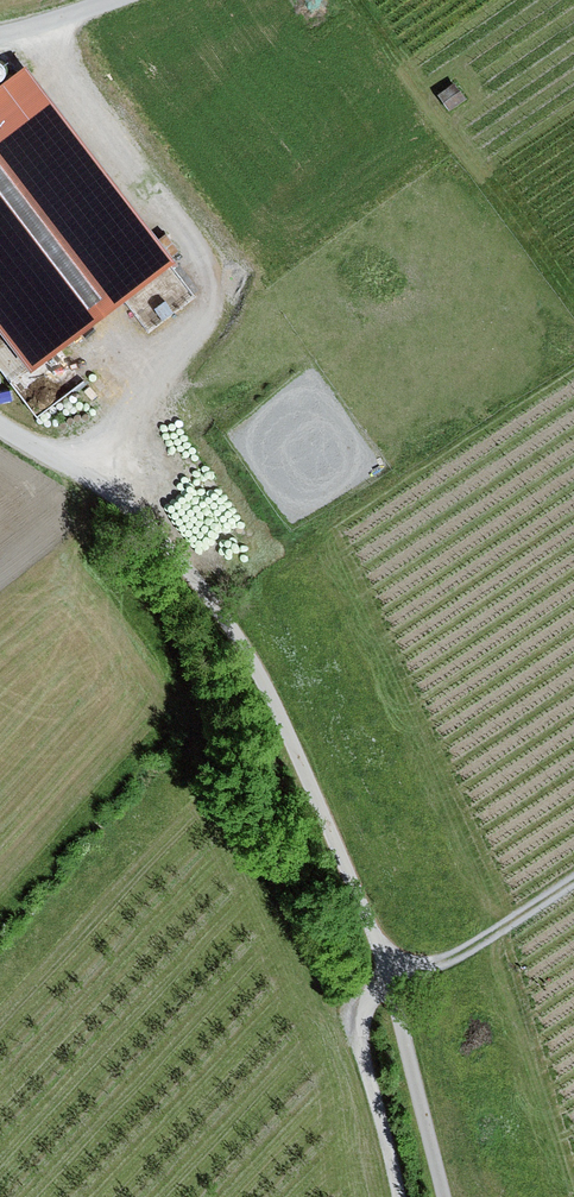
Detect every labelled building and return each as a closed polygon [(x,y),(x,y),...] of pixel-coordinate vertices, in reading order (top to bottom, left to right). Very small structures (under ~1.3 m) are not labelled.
[(2,82),(6,81),(8,79),(10,76),(11,72),(11,69),(9,66),(7,64),(5,62),(1,61),(0,62),(0,82),(2,82)] [(0,87),(0,325),(34,370),(178,261),(29,65),(0,87)]
